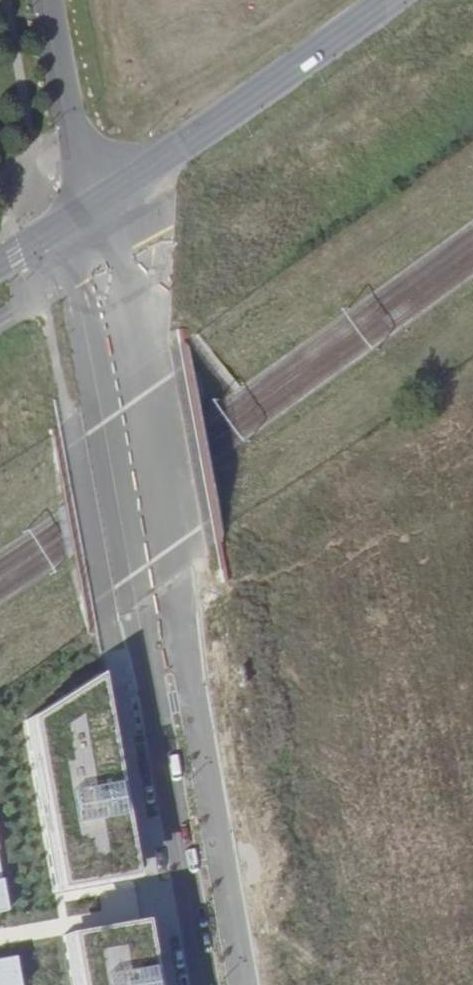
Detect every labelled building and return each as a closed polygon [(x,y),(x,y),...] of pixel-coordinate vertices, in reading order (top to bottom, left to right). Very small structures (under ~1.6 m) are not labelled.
[(101,664),(12,716),(17,750),(0,753),(0,911),(45,903),(59,984),(158,984),(101,664)] [(0,923),(0,984),(20,984),(6,922),(0,923)]
